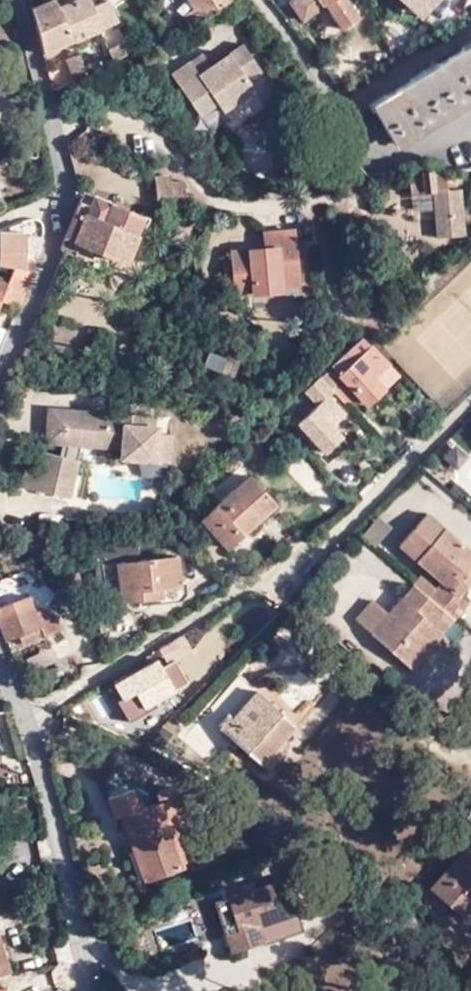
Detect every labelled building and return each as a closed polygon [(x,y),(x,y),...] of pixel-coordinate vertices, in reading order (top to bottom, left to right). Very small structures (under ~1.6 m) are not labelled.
[(34,8),(46,53),(73,40),(57,0),(49,0),(34,8)] [(73,40),(98,29),(103,27),(93,3),(92,0),(57,0),(73,40)] [(93,3),(103,27),(118,19),(110,0),(100,0),(93,3)] [(200,15),(229,0),(191,0),(200,15)] [(293,2),(305,19),(326,5),(344,29),(361,17),(349,0),(296,0),(293,2)] [(430,10),(439,0),(419,0),(430,10)] [(242,45),(212,67),(200,77),(190,64),(172,78),(201,117),(217,104),(224,112),(254,90),(248,82),(261,70),(242,45)] [(76,77),(88,72),(80,51),(68,57),(76,77)] [(377,109),(401,146),(470,102),(470,51),(377,109)] [(200,77),(212,67),(202,55),(190,64),(200,77)] [(449,190),(448,172),(410,175),(412,193),(435,191),(440,238),(467,235),(462,188),(449,190)] [(174,179),(173,174),(157,176),(158,197),(188,194),(187,178),(174,179)] [(85,191),(83,195),(62,247),(65,249),(73,252),(78,240),(127,260),(145,216),(85,191)] [(0,231),(0,266),(11,269),(20,270),(21,252),(23,217),(10,223),(10,230),(0,231)] [(284,292),(283,287),(281,266),(299,264),(295,231),(265,234),(267,249),(233,253),(238,296),(284,292)] [(20,270),(32,271),(37,255),(21,252),(20,270)] [(281,266),(283,287),(301,284),(299,264),(281,266)] [(18,305),(32,271),(20,270),(11,269),(7,281),(0,279),(0,297),(18,305)] [(374,377),(388,362),(362,335),(332,364),(338,372),(337,373),(366,403),(384,387),(374,377)] [(374,377),(384,387),(398,373),(388,362),(374,377)] [(320,375),(306,388),(318,403),(311,410),(307,405),(297,414),(301,418),(298,422),(326,451),(342,437),(332,425),(346,412),(330,393),(334,390),(320,375)] [(130,417),(50,410),(49,443),(70,446),(67,459),(41,453),(37,470),(26,468),(21,488),(70,498),(83,447),(122,449),(122,460),(170,464),(173,435),(158,435),(158,429),(129,426),(130,417)] [(282,439),(275,430),(265,438),(273,447),(282,439)] [(280,507),(251,475),(202,518),(229,546),(245,531),(250,535),(280,507)] [(451,618),(464,603),(455,595),(467,581),(460,574),(467,567),(470,561),(470,554),(423,512),(396,544),(438,583),(426,596),(426,597),(451,618)] [(140,558),(139,545),(96,550),(99,581),(118,579),(121,599),(182,591),(177,552),(140,558)] [(467,581),(470,577),(470,571),(467,567),(460,574),(467,581)] [(426,596),(410,583),(385,613),(368,598),(352,619),(403,662),(432,627),(439,633),(451,618),(426,597),(426,596)] [(0,607),(0,625),(6,640),(19,635),(23,642),(45,634),(29,596),(0,607)] [(409,667),(439,633),(432,627),(403,662),(409,667)] [(129,723),(157,706),(154,701),(163,696),(176,688),(163,668),(157,658),(115,683),(123,697),(116,700),(129,723)] [(176,660),(163,668),(176,688),(187,681),(176,660)] [(210,671),(199,661),(193,668),(202,675),(205,673),(207,675),(210,671)] [(295,723),(254,689),(230,716),(225,713),(215,725),(261,764),(295,723)] [(154,701),(157,706),(165,701),(163,696),(154,701)] [(168,820),(182,814),(173,786),(158,792),(161,802),(124,815),(145,879),(184,865),(182,862),(168,820)] [(197,857),(182,814),(168,820),(182,862),(197,857)] [(461,824),(441,848),(452,858),(429,888),(467,918),(470,913),(470,842),(470,832),(461,824)] [(235,933),(240,948),(261,942),(256,926),(296,912),(295,907),(306,903),(298,881),(287,885),(285,878),(231,897),(241,931),(235,933)] [(235,933),(235,931),(227,934),(233,951),(240,948),(235,933)] [(9,969),(0,937),(0,972),(9,969)]
